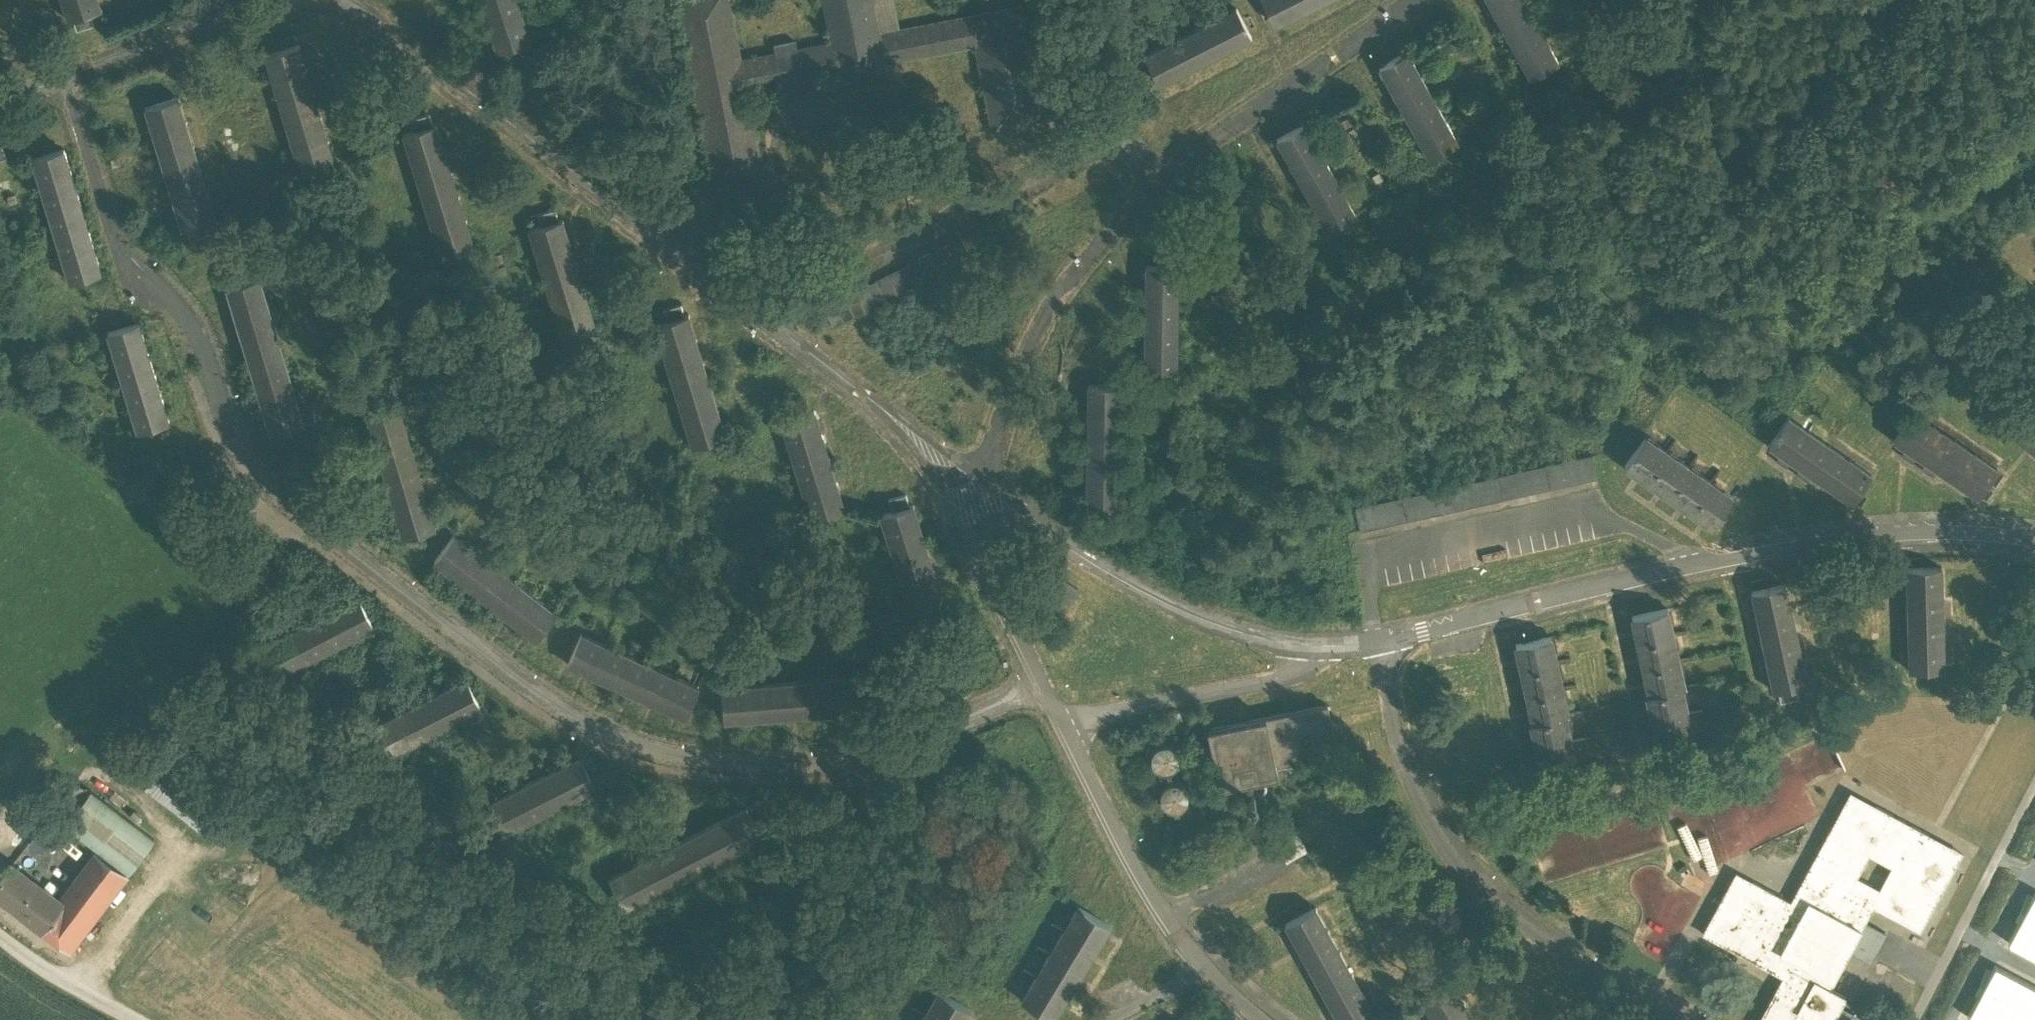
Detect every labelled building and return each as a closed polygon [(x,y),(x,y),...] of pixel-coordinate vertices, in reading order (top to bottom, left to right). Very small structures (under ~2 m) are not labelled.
[(68,21),(102,9),(99,0),(61,0),(68,21)] [(497,51),(530,41),(517,0),(481,0),(497,51)] [(832,42),(797,49),(795,41),(773,45),(775,53),(739,60),(728,0),(677,0),(713,184),(761,175),(745,89),(838,70),(839,79),(885,70),(883,61),(976,43),(993,130),(1041,121),(1018,6),(878,33),(871,0),(824,0),(832,42)] [(1275,22),(1318,0),(1263,0),(1275,22)] [(1529,75),(1557,59),(1525,0),(1488,0),(1529,75)] [(1145,53),(1159,81),(1250,36),(1236,7),(1145,53)] [(264,55),(302,176),(335,166),(297,44),(264,55)] [(1379,67),(1429,155),(1457,139),(1406,51),(1379,67)] [(145,107),(182,228),(216,218),(178,97),(145,107)] [(404,133),(440,255),(473,245),(437,123),(404,133)] [(1276,139),(1326,228),(1354,212),(1304,123),(1276,139)] [(33,158),(70,280),(100,270),(64,148),(33,158)] [(530,228),(567,350),(600,340),(563,218),(530,228)] [(1146,266),(1144,368),(1176,369),(1178,267),(1146,266)] [(228,285),(272,432),(302,422),(259,276),(228,285)] [(654,325),(692,446),(726,435),(688,314),(654,325)] [(108,332),(138,429),(169,419),(139,322),(108,332)] [(1087,385),(1086,513),(1119,513),(1120,385),(1087,385)] [(367,411),(403,535),(435,525),(398,402),(367,411)] [(1981,496),(2000,464),(1910,409),(1891,441),(1981,496)] [(780,420),(810,517),(844,507),(814,410),(780,420)] [(1853,501),(1873,470),(1785,413),(1765,444),(1853,501)] [(1713,526),(1736,492),(1644,432),(1629,455),(1658,474),(1650,485),(1713,526)] [(1594,457),(1356,501),(1360,524),(1598,480),(1594,457)] [(879,515),(909,612),(943,601),(912,505),(879,515)] [(434,560),(536,637),(556,610),(454,533),(434,560)] [(1908,669),(1946,668),(1943,564),(1905,565),(1908,669)] [(1078,590),(1052,573),(1043,586),(1070,603),(1078,590)] [(1808,680),(1786,579),(1749,587),(1774,701),(1802,695),(1799,682),(1808,680)] [(269,642),(284,671),(375,624),(359,594),(269,642)] [(1691,724),(1670,606),(1630,613),(1651,731),(1691,724)] [(582,632),(568,662),(685,715),(698,685),(582,632)] [(1553,633),(1512,641),(1533,750),(1574,742),(1553,633)] [(723,687),(726,719),(852,708),(849,675),(723,687)] [(376,722),(391,752),(481,706),(465,676),(376,722)] [(1327,702),(1204,725),(1214,777),(1337,754),(1327,702)] [(1746,778),(1746,846),(1819,818),(1806,784),(1844,770),(1832,738),(1798,738),(1798,759),(1795,759),(1746,778)] [(1161,740),(1151,760),(1167,768),(1177,749),(1161,740)] [(490,800),(504,829),(595,784),(580,755),(490,800)] [(207,814),(161,774),(151,786),(197,826),(207,814)] [(1963,845),(1845,791),(1795,898),(1733,870),(1703,935),(1782,971),(1760,1019),(1832,1019),(1845,993),(1832,987),(1870,905),(1924,930),(1963,845)] [(99,854),(127,875),(154,841),(90,792),(66,822),(99,854)] [(610,875),(625,905),(760,835),(745,806),(610,875)] [(59,842),(68,832),(50,816),(41,826),(59,842)] [(63,906),(44,929),(70,950),(127,875),(99,854),(61,905),(63,906)] [(12,865),(0,880),(0,894),(44,929),(63,906),(61,905),(12,865)] [(2007,943),(2033,888),(1996,870),(1970,926),(2007,943)] [(1339,1019),(1370,1019),(1377,1017),(1316,906),(1285,923),(1339,1019)] [(1021,1000),(1052,1019),(1108,926),(1077,907),(1021,1000)] [(1866,920),(1850,949),(1871,960),(1887,931),(1866,920)] [(1993,965),(1955,948),(1929,1004),(1963,1019),(1967,1019),(1993,965)] [(2006,1019),(2034,1019),(2034,963),(2006,1019)] [(1435,1019),(1475,1019),(1453,980),(1423,997),(1435,1019)] [(919,1019),(962,1019),(969,1008),(937,990),(919,1019)] [(1859,1015),(1844,1005),(1833,1019),(1856,1019),(1859,1015)]
